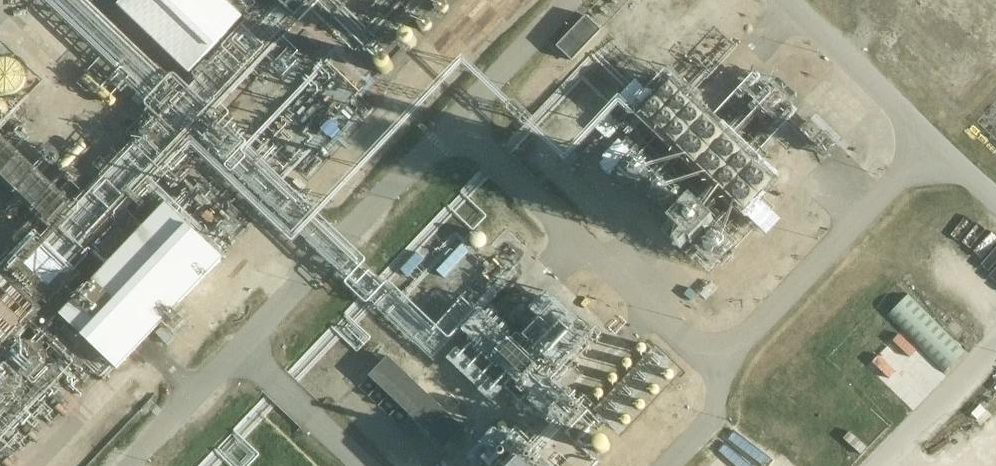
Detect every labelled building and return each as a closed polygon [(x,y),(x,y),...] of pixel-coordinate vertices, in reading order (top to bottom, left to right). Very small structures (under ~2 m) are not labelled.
[(58,51),(73,37),(40,0),(38,0),(24,12),(58,51)] [(214,0),(127,0),(121,6),(190,71),(237,22),(214,0)] [(911,25),(925,6),(916,0),(914,0),(901,18),(911,25)] [(904,36),(949,87),(977,62),(932,12),(904,36)] [(601,30),(585,15),(556,46),(571,61),(601,30)] [(24,73),(23,67),(19,62),(14,58),(9,57),(2,58),(0,59),(0,87),(2,88),(7,89),(14,88),(19,85),(23,79),(24,73)] [(341,104),(317,120),(327,134),(350,117),(341,104)] [(62,314),(114,365),(219,260),(168,208),(62,314)] [(455,233),(436,263),(444,269),(464,239),(455,233)] [(706,265),(685,294),(703,307),(724,278),(706,265)] [(886,316),(944,373),(965,352),(907,295),(886,316)] [(444,447),(462,427),(387,356),(369,375),(444,447)] [(526,465),(576,465),(545,436),(521,461),(526,465)]
